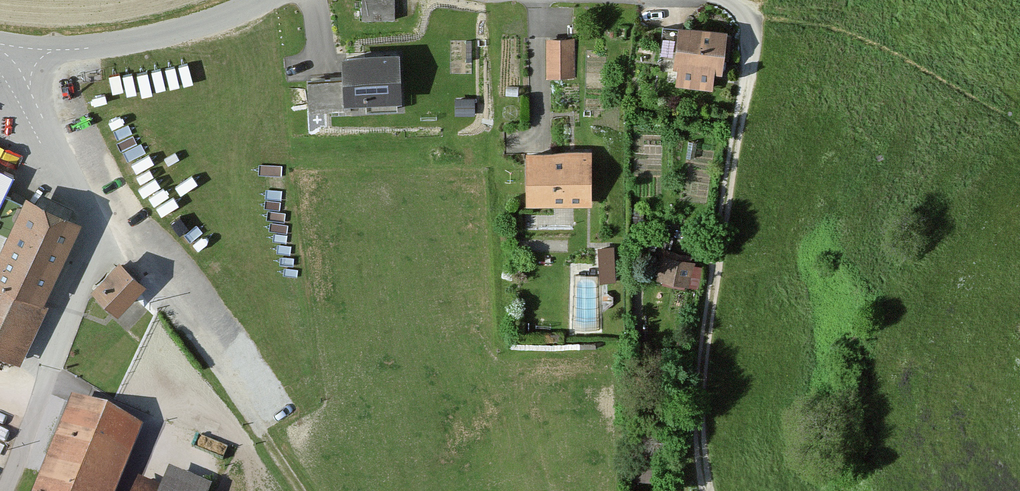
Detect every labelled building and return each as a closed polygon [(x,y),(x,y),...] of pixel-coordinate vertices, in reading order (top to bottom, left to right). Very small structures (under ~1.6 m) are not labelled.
[(397,0),(360,0),(359,23),(396,24),(397,0)] [(725,37),(675,31),(670,73),(673,73),(671,90),(708,95),(710,77),(720,78),(725,37)] [(572,82),(573,43),(545,42),(544,81),(572,82)] [(402,61),(343,64),(344,80),(307,82),(309,115),(345,113),(345,107),(405,104),(402,61)] [(589,208),(589,153),(523,153),(523,208),(589,208)] [(12,179),(0,173),(0,359),(13,365),(79,222),(21,200),(12,204),(3,199),(12,179)] [(615,284),(613,251),(598,252),(600,285),(615,284)] [(689,266),(690,260),(661,253),(654,284),(687,292),(693,267),(689,266)] [(139,291),(115,265),(86,291),(111,318),(139,291)] [(142,434),(69,404),(33,490),(118,490),(142,434)] [(165,475),(159,490),(206,490),(165,475)]
